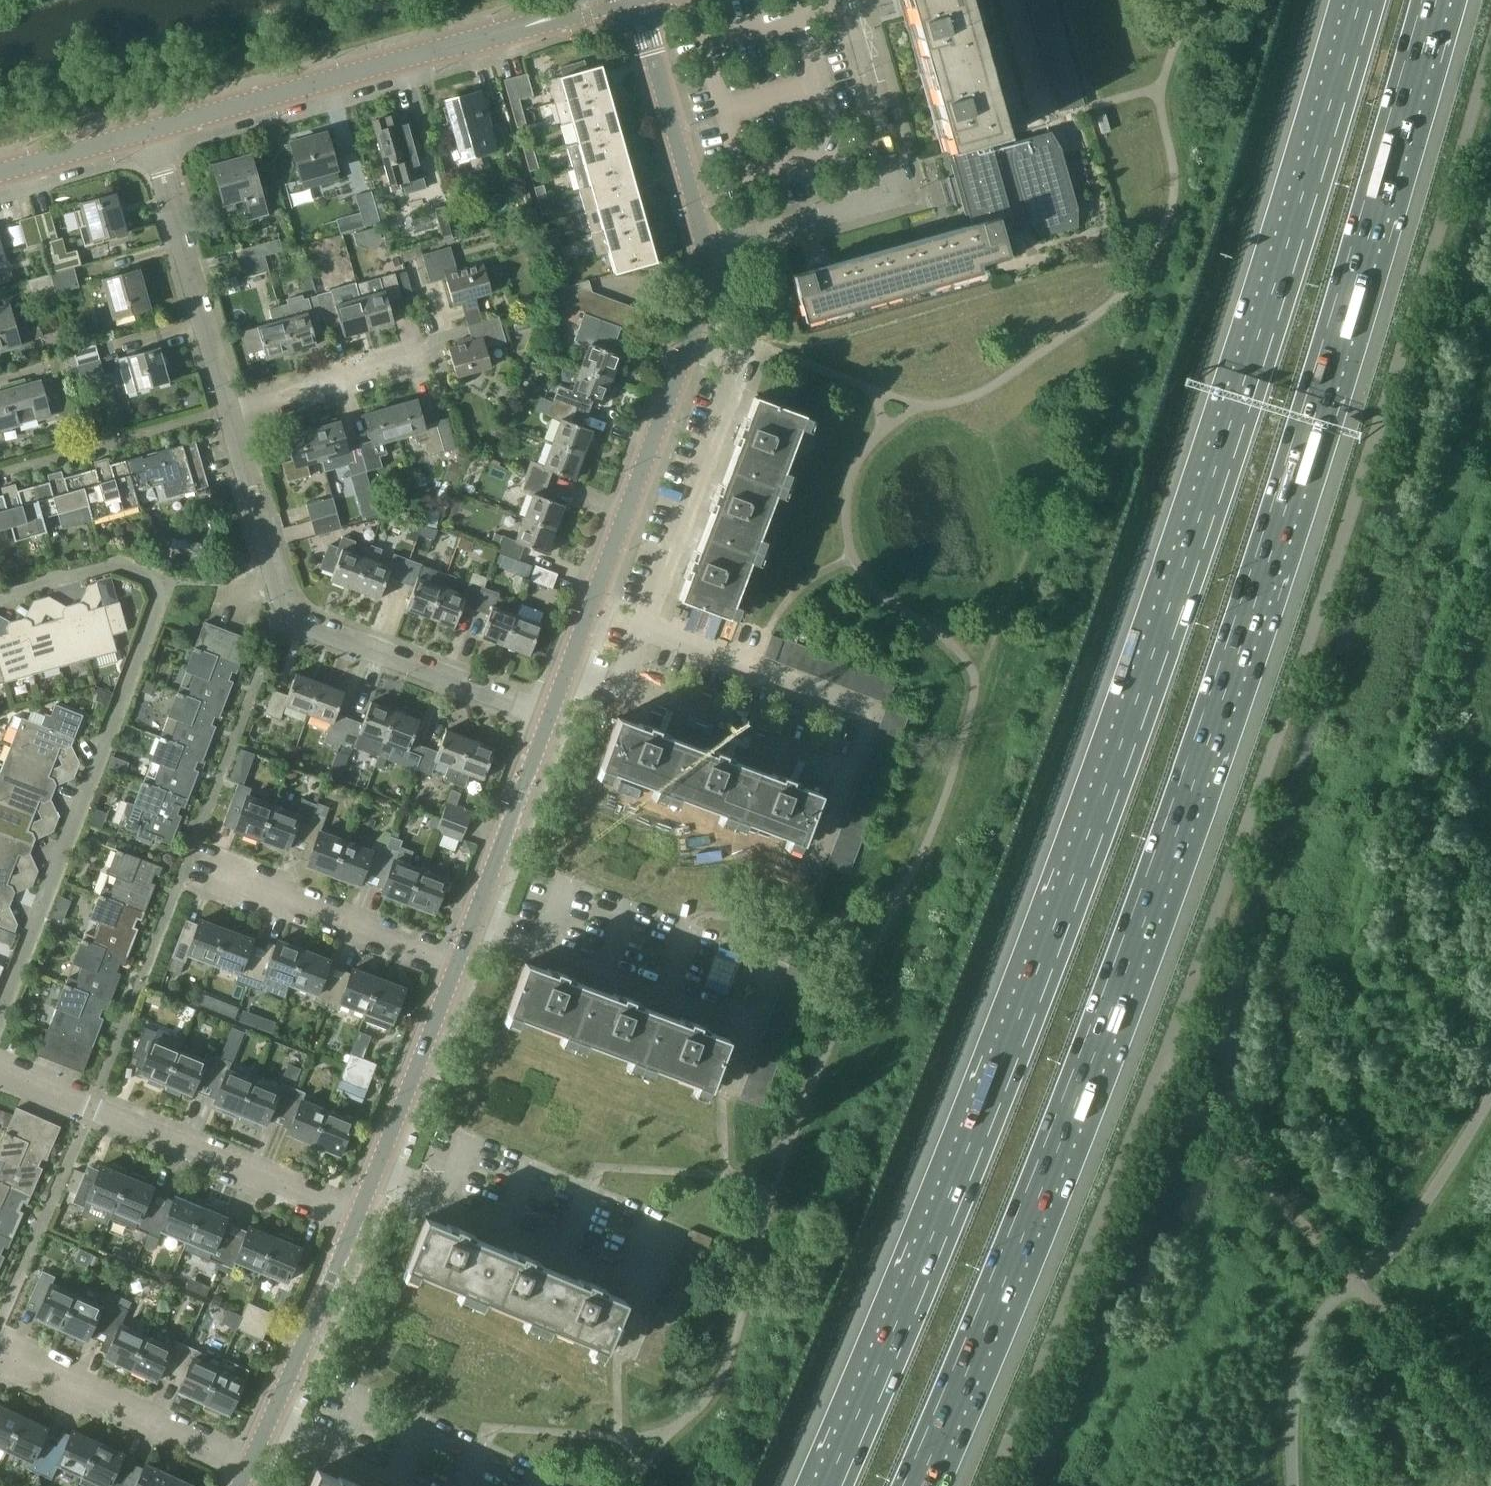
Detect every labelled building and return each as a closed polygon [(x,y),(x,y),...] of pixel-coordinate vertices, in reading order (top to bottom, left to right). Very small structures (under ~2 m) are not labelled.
[(941,152),(948,150),(949,152),(951,151),(971,224),(793,274),(806,321),(982,272),(979,264),(1009,256),(1002,229),(1031,221),(1041,236),(1077,226),(1077,209),(1075,208),(1058,148),(1060,146),(1050,132),(1015,141),(1010,124),(1028,119),(994,0),(898,0),(941,152)] [(1054,0),(1052,0),(1029,7),(1032,18),(1057,11),(1054,0)] [(1057,11),(1032,18),(1035,30),(1061,23),(1057,11)] [(1064,34),(1061,23),(1035,30),(1039,41),(1064,34)] [(1064,34),(1039,41),(1042,53),(1067,46),(1064,34)] [(1070,57),(1067,46),(1042,53),(1045,64),(1070,57)] [(1070,57),(1045,64),(1048,76),(1074,69),(1070,57)] [(550,79),(557,101),(608,87),(602,65),(550,79)] [(1077,80),(1074,69),(1048,76),(1052,88),(1077,80)] [(516,76),(523,98),(534,95),(528,72),(516,76)] [(505,79),(514,113),(524,110),(521,99),(523,98),(516,76),(505,79)] [(1077,80),(1052,88),(1055,99),(1080,92),(1077,80)] [(572,119),(572,121),(614,109),(608,87),(557,101),(562,122),(572,119)] [(464,158),(498,148),(481,90),(447,100),(464,158)] [(1083,104),(1080,92),(1055,99),(1058,111),(1083,104)] [(620,131),(614,109),(572,121),(578,143),(620,131)] [(524,110),(514,113),(518,127),(527,124),(524,110)] [(408,112),(374,122),(392,185),(402,182),(406,193),(426,187),(423,176),(426,175),(408,112)] [(567,146),(573,168),(627,153),(620,131),(578,143),(567,146)] [(306,189),(340,179),(328,134),(294,144),(306,189)] [(532,141),(522,143),(526,157),(536,154),(532,141)] [(627,153),(573,168),(579,189),(633,175),(627,153)] [(224,222),(252,214),(253,218),(269,214),(252,154),(214,164),(224,203),(219,204),(224,222)] [(540,168),(536,154),(526,157),(530,172),(540,168)] [(639,196),(633,175),(579,189),(586,211),(639,196)] [(534,187),(538,201),(548,198),(545,184),(534,187)] [(524,216),(535,213),(536,212),(529,190),(517,194),(524,216)] [(366,225),(381,221),(372,191),(357,195),(366,225)] [(81,227),(85,242),(128,231),(117,192),(80,203),(86,225),(81,227)] [(586,211),(592,233),(645,218),(639,196),(586,211)] [(552,212),(548,198),(538,201),(542,215),(552,212)] [(445,237),(462,232),(454,204),(437,209),(445,237)] [(50,211),(35,215),(43,242),(58,238),(50,211)] [(43,242),(35,215),(19,219),(27,247),(43,242)] [(608,252),(651,240),(645,218),(592,233),(598,255),(608,252)] [(382,238),(378,226),(369,229),(373,240),(382,238)] [(556,228),(547,230),(551,244),(560,242),(556,228)] [(243,260),(265,254),(273,251),(270,240),(240,248),(243,260)] [(657,262),(651,240),(608,252),(614,273),(657,262)] [(564,255),(560,242),(551,244),(554,258),(564,255)] [(482,320),(475,296),(491,292),(484,263),(458,270),(451,246),(423,254),(430,282),(446,277),(453,302),(461,300),(468,324),(482,320)] [(270,270),(265,254),(243,260),(248,276),(270,270)] [(74,267),(51,273),(57,292),(80,286),(74,267)] [(115,318),(149,308),(138,269),(104,279),(115,318)] [(33,299),(57,292),(51,273),(28,280),(33,299)] [(357,283),(356,284),(369,329),(394,322),(388,300),(402,295),(396,273),(357,283)] [(409,274),(401,276),(406,295),(414,292),(409,274)] [(226,279),(230,293),(241,290),(237,276),(226,279)] [(567,306),(575,309),(580,294),(593,291),(590,280),(556,289),(552,300),(555,301),(567,306)] [(331,290),(318,294),(318,295),(324,317),(327,328),(341,324),(344,336),(369,329),(356,284),(357,283),(356,282),(331,289),(331,290)] [(575,309),(586,313),(597,317),(605,296),(593,291),(580,294),(575,309)] [(288,304),(280,306),(293,350),(318,343),(315,333),(324,330),(320,318),(324,317),(318,295),(304,299),(303,295),(287,299),(288,304)] [(616,300),(605,296),(597,317),(608,321),(616,300)] [(586,313),(582,326),(604,334),(609,322),(620,326),(628,304),(616,300),(608,321),(597,317),(586,313)] [(555,301),(551,311),(564,316),(567,306),(555,301)] [(639,308),(628,304),(620,326),(631,330),(639,308)] [(20,344),(9,306),(0,308),(0,350),(20,344)] [(273,322),(241,330),(247,353),(264,348),(266,358),(293,350),(280,306),(269,309),(273,321),(273,322)] [(650,312),(639,308),(631,330),(642,334),(650,312)] [(482,320),(468,324),(471,336),(457,340),(458,345),(448,347),(456,376),(492,367),(486,347),(506,341),(499,315),(482,320)] [(589,346),(581,368),(612,379),(621,355),(599,347),(604,334),(582,326),(576,341),(589,346)] [(96,343),(73,350),(77,365),(101,359),(96,343)] [(128,394),(170,382),(160,346),(118,358),(128,394)] [(53,372),(77,365),(73,350),(48,357),(53,372)] [(612,379),(581,368),(572,390),(559,385),(553,400),(576,409),(581,396),(603,404),(612,379)] [(52,415),(49,407),(42,380),(0,392),(0,429),(52,415)] [(740,435),(729,463),(778,482),(787,458),(799,426),(803,414),(755,396),(743,426),(740,425),(737,434),(740,435)] [(391,406),(400,437),(415,433),(418,445),(426,443),(429,453),(444,448),(437,422),(424,425),(417,398),(391,406)] [(571,422),(576,409),(553,400),(548,415),(561,420),(553,442),(584,454),(593,431),(571,422)] [(360,443),(368,470),(383,466),(380,456),(388,453),(385,442),(400,437),(391,406),(365,413),(373,440),(360,443)] [(368,470),(360,443),(348,447),(340,420),(338,421),(338,417),(316,423),(317,427),(314,427),(323,459),(321,460),(324,471),(349,464),(352,475),(368,470)] [(506,426),(503,433),(512,437),(514,429),(506,426)] [(321,460),(323,459),(314,427),(304,430),(303,427),(289,431),(290,434),(288,435),(295,460),(285,463),(289,479),(288,480),(288,481),(300,477),(310,475),(307,464),(308,463),(321,460)] [(172,447),(176,459),(199,452),(195,440),(172,447)] [(525,475),(548,484),(553,471),(574,479),(584,454),(553,442),(544,465),(531,461),(525,475)] [(186,493),(182,482),(182,480),(179,470),(179,469),(176,459),(172,447),(156,451),(157,453),(143,457),(142,455),(126,460),(135,492),(136,491),(162,484),(166,498),(186,493)] [(176,459),(179,469),(179,470),(202,463),(199,452),(176,459)] [(456,482),(459,473),(466,456),(458,453),(455,462),(452,461),(445,478),(456,482)] [(140,506),(136,491),(135,492),(126,460),(110,464),(108,457),(94,461),(96,468),(80,473),(93,519),(140,506)] [(179,470),(182,480),(182,482),(206,475),(202,463),(179,470)] [(715,502),(704,531),(753,549),(778,482),(729,463),(718,493),(715,491),(712,501),(715,502)] [(50,481),(33,485),(42,518),(44,517),(58,514),(62,528),(93,519),(80,473),(63,477),(62,470),(48,474),(50,481)] [(206,475),(182,482),(186,493),(193,491),(206,487),(209,486),(206,475)] [(533,495),(524,517),(556,529),(565,505),(543,496),(548,484),(525,475),(520,490),(533,495)] [(44,517),(42,518),(33,485),(18,490),(16,483),(2,487),(3,494),(0,495),(0,530),(11,526),(15,541),(48,532),(44,517)] [(308,504),(312,519),(337,512),(333,497),(308,504)] [(437,527),(439,512),(423,509),(420,524),(421,524),(437,527)] [(342,528),(337,512),(312,519),(317,535),(342,528)] [(546,554),(556,529),(524,517),(516,540),(502,535),(497,550),(520,559),(525,546),(546,554)] [(418,533),(434,539),(438,528),(437,527),(421,524),(418,533)] [(690,569),(679,598),(728,617),(753,549),(704,531),(693,559),(690,558),(687,567),(690,569)] [(366,557),(352,552),(357,540),(342,535),(338,547),(329,544),(320,567),(333,572),(330,580),(354,589),(366,557)] [(366,557),(354,589),(379,598),(387,576),(400,581),(411,551),(397,546),(390,566),(378,561),(383,548),(371,544),(366,557)] [(99,545),(91,547),(92,554),(101,552),(99,545)] [(427,557),(411,551),(400,581),(414,586),(406,608),(430,617),(442,585),(420,577),(427,557)] [(500,552),(495,565),(507,569),(511,557),(500,552)] [(552,588),(558,573),(536,564),(530,579),(552,588)] [(446,573),(442,585),(430,617),(454,626),(462,604),(476,609),(484,586),(485,587),(488,577),(474,571),(465,594),(453,589),(457,577),(446,573)] [(98,582),(90,584),(88,590),(102,598),(98,582)] [(500,592),(485,587),(484,586),(476,609),(489,614),(481,636),(506,645),(517,614),(495,605),(500,592)] [(50,596),(42,598),(47,613),(55,599),(50,596)] [(33,605),(47,613),(42,598),(36,600),(33,605)] [(96,608),(89,609),(88,605),(81,601),(74,603),(89,658),(118,650),(113,634),(128,630),(120,601),(96,608)] [(62,666),(89,658),(74,603),(67,605),(63,612),(64,617),(49,621),(62,666)] [(542,623),(517,614),(506,645),(530,654),(542,623)] [(26,617),(18,619),(33,674),(62,666),(49,621),(34,625),(32,620),(26,617)] [(0,635),(0,661),(6,682),(33,674),(18,619),(11,621),(7,628),(9,633),(0,635)] [(205,623),(196,647),(207,651),(216,627),(205,623)] [(216,627),(207,651),(217,655),(226,631),(216,627)] [(226,631),(217,655),(228,659),(237,635),(226,631)] [(776,661),(785,638),(772,634),(764,656),(776,661)] [(237,635),(228,659),(240,664),(250,640),(237,635)] [(787,665),(796,643),(785,638),(776,661),(787,665)] [(799,669),(807,647),(796,643),(787,665),(799,669)] [(196,647),(178,693),(222,710),(232,686),(227,684),(233,670),(237,671),(240,664),(228,659),(217,655),(207,651),(196,647)] [(810,673),(818,651),(807,647),(799,669),(810,673)] [(821,678),(829,655),(818,651),(810,673),(821,678)] [(832,682),(841,660),(829,655),(821,678),(832,682)] [(843,686),(852,664),(841,660),(832,682),(843,686)] [(855,690),(863,668),(852,664),(843,686),(855,690)] [(855,690),(866,694),(874,672),(863,668),(855,690)] [(874,672),(866,694),(877,699),(886,676),(874,672)] [(286,705),(309,713),(320,682),(296,673),(288,695),(275,690),(267,712),(281,718),(286,705)] [(886,676),(877,699),(888,703),(897,681),(886,676)] [(146,680),(143,691),(152,694),(155,684),(146,680)] [(345,691),(320,682),(309,713),(331,722),(324,740),(340,746),(342,741),(350,718),(336,713),(345,691)] [(97,698),(110,703),(114,692),(97,686),(95,691),(99,693),(97,698)] [(220,717),(222,710),(178,693),(161,738),(205,755),(214,731),(210,729),(215,715),(220,717)] [(342,741),(379,755),(380,755),(396,711),(371,701),(363,723),(350,718),(342,741)] [(23,716),(22,717),(15,714),(11,725),(18,728),(12,744),(55,760),(61,747),(65,748),(71,745),(83,714),(55,704),(51,715),(46,713),(42,723),(23,716)] [(882,720),(905,728),(909,717),(887,709),(882,720)] [(387,758),(416,769),(425,746),(412,741),(420,719),(396,711),(380,755),(387,758)] [(616,725),(600,766),(668,791),(686,743),(657,732),(659,729),(649,725),(648,728),(619,717),(616,725)] [(882,720),(878,731),(900,740),(905,728),(882,720)] [(439,751),(425,746),(416,769),(432,775),(437,761),(449,766),(444,779),(454,783),(471,738),(447,729),(439,751)] [(878,731),(874,742),(896,751),(900,740),(878,731)] [(161,738),(144,782),(188,799),(197,775),(193,773),(198,760),(203,762),(205,755),(161,738)] [(465,787),(470,773),(484,779),(496,748),(471,738),(454,783),(465,787)] [(874,742),(870,754),(892,762),(896,751),(874,742)] [(686,743),(668,791),(734,816),(752,767),(724,757),(725,754),(716,750),(715,753),(686,743)] [(1,771),(54,791),(57,783),(53,776),(49,775),(55,760),(12,744),(1,771)] [(249,764),(253,753),(241,749),(237,760),(249,764)] [(888,773),(892,762),(870,754),(865,765),(888,773)] [(379,755),(375,766),(383,769),(387,758),(380,755),(379,755)] [(62,763),(78,769),(81,762),(78,756),(62,763)] [(114,757),(110,768),(118,771),(123,761),(114,757)] [(75,776),(78,769),(62,763),(69,779),(75,776)] [(333,763),(329,774),(340,778),(344,767),(333,763)] [(865,765),(861,776),(883,784),(888,773),(865,765)] [(288,766),(285,776),(291,779),(297,776),(299,770),(288,766)] [(752,767),(734,816),(795,839),(802,841),(802,840),(820,793),(791,782),(792,779),(783,775),(781,778),(752,767)] [(34,814),(40,800),(44,802),(51,799),(54,791),(1,771),(0,775),(0,801),(34,814)] [(857,787),(879,796),(883,784),(861,776),(857,787)] [(188,799),(144,782),(135,804),(129,802),(121,824),(139,832),(137,836),(152,841),(154,837),(171,844),(180,821),(175,819),(181,806),(185,807),(188,799)] [(235,830),(261,840),(274,805),(249,796),(252,788),(239,783),(228,813),(239,817),(235,830)] [(857,787),(853,798),(875,807),(879,796),(857,787)] [(452,789),(442,816),(466,825),(471,812),(456,806),(461,792),(452,789)] [(853,798),(848,810),(871,818),(875,807),(853,798)] [(298,814),(274,805),(261,840),(287,849),(292,837),(303,841),(314,811),(315,811),(318,804),(304,799),(298,814)] [(33,844),(36,837),(33,831),(28,829),(34,814),(0,801),(0,831),(33,844)] [(95,808),(89,824),(102,829),(108,813),(95,808)] [(57,810),(42,817),(57,823),(59,816),(57,810)] [(848,810),(844,821),(866,829),(871,818),(848,810)] [(327,816),(315,811),(314,811),(303,841),(315,845),(307,866),(333,875),(346,840),(321,830),(327,816)] [(437,830),(461,839),(466,825),(442,816),(437,830)] [(42,817),(49,832),(54,831),(57,823),(42,817)] [(844,821),(840,832),(862,841),(866,829),(844,821)] [(0,831),(0,862),(14,867),(19,853),(24,855),(30,852),(33,844),(0,831)] [(840,832),(836,843),(858,852),(862,841),(840,832)] [(381,893),(409,903),(422,867),(420,866),(422,858),(410,854),(408,862),(405,861),(407,854),(399,851),(403,840),(391,835),(387,846),(376,877),(386,881),(381,893)] [(109,838),(107,845),(116,848),(118,841),(109,838)] [(363,872),(376,877),(387,846),(374,842),(372,849),(346,840),(333,875),(359,885),(363,872)] [(836,843),(831,855),(854,863),(858,852),(836,843)] [(117,849),(100,894),(145,911),(154,888),(150,886),(155,872),(159,874),(162,867),(117,849)] [(850,873),(854,863),(831,855),(828,865),(850,873)] [(0,862),(0,893),(12,898),(15,890),(12,884),(8,883),(14,867),(0,862)] [(36,864),(21,870),(36,876),(39,869),(36,864)] [(447,877),(422,867),(409,903),(434,913),(447,877)] [(21,870),(28,886),(33,884),(36,876),(21,870)] [(0,893),(0,907),(3,908),(9,906),(12,898),(0,893)] [(83,939),(128,956),(137,933),(133,931),(138,917),(142,918),(145,911),(100,894),(83,939)] [(56,907),(52,916),(62,920),(66,911),(56,907)] [(15,930),(18,922),(16,917),(0,924),(15,930)] [(213,963),(226,929),(200,920),(195,932),(183,927),(171,957),(173,957),(168,969),(181,974),(188,954),(213,963)] [(252,939),(226,929),(213,963),(238,972),(235,981),(248,986),(259,956),(247,952),(252,939)] [(83,939),(65,984),(111,1001),(120,977),(115,975),(121,961),(125,963),(128,956),(83,939)] [(291,985),(304,950),(278,940),(270,960),(259,956),(248,986),(260,991),(261,988),(286,997),(291,985)] [(325,1006),(337,976),(325,972),(330,960),(304,950),(291,985),(316,994),(313,1002),(325,1006)] [(525,962),(506,1012),(574,1037),(593,988),(564,977),(566,974),(556,970),(555,974),(525,962)] [(366,1012),(378,978),(353,968),(348,981),(337,976),(325,1006),(337,1011),(340,1003),(366,1012)] [(405,988),(378,978),(366,1012),(366,1013),(363,1020),(390,1030),(405,988)] [(103,1022),(98,1020),(104,1007),(108,1009),(111,1001),(65,984),(48,1029),(60,1033),(61,1034),(71,1037),(72,1038),(82,1042),(93,1046),(103,1022)] [(593,988),(574,1037),(641,1062),(660,1013),(631,1002),(632,999),(623,995),(622,999),(593,988)] [(230,1004),(226,1015),(235,1019),(240,1008),(230,1004)] [(660,1013),(641,1062),(709,1088),(727,1038),(698,1027),(699,1024),(690,1020),(688,1024),(660,1013)] [(263,1018),(259,1028),(272,1033),(276,1023),(263,1018)] [(164,1082),(166,1083),(180,1049),(180,1050),(185,1039),(158,1028),(157,1030),(145,1025),(133,1056),(145,1060),(140,1073),(149,1076),(147,1082),(162,1088),(164,1082)] [(61,1034),(60,1033),(48,1029),(39,1055),(51,1059),(61,1034)] [(72,1038),(71,1037),(61,1034),(51,1059),(62,1064),(72,1038)] [(72,1068),(82,1042),(72,1038),(62,1064),(72,1068)] [(84,1072),(93,1046),(82,1042),(72,1068),(84,1072)] [(355,1042),(350,1053),(351,1053),(352,1053),(361,1057),(366,1046),(355,1042)] [(196,1082),(208,1086),(220,1056),(208,1051),(205,1060),(180,1050),(180,1049),(166,1083),(168,1084),(166,1090),(180,1096),(182,1090),(191,1094),(196,1082)] [(351,1053),(346,1066),(372,1077),(377,1063),(361,1057),(352,1053),(351,1053)] [(757,1053),(752,1065),(775,1073),(779,1062),(757,1053)] [(232,1061),(220,1056),(208,1086),(220,1091),(215,1103),(240,1114),(254,1080),(229,1069),(232,1061)] [(752,1065),(748,1076),(771,1084),(775,1073),(752,1065)] [(372,1077),(346,1066),(340,1080),(367,1090),(372,1077)] [(748,1076),(744,1087),(766,1096),(771,1084),(748,1076)] [(278,1090),(254,1080),(240,1114),(266,1124),(271,1112),(282,1117),(294,1087),(282,1081),(278,1090)] [(306,1092),(294,1087),(282,1117),(293,1121),(288,1133),(314,1144),(324,1118),(328,1109),(303,1099),(306,1092)] [(762,1106),(766,1096),(744,1087),(740,1098),(762,1106)] [(8,1125),(5,1132),(16,1137),(28,1110),(17,1105),(12,1116),(8,1125)] [(339,1154),(353,1120),(328,1109),(324,1118),(314,1144),(339,1154)] [(28,1110),(16,1137),(27,1142),(39,1115),(28,1110)] [(4,1113),(2,1117),(5,1118),(3,1122),(8,1125),(12,1116),(4,1112),(4,1113)] [(39,1115),(27,1142),(28,1142),(38,1146),(49,1119),(39,1115)] [(49,1119),(38,1146),(49,1151),(61,1125),(49,1119)] [(30,1195),(40,1171),(36,1169),(41,1156),(46,1159),(49,1151),(38,1146),(28,1142),(27,1142),(16,1137),(5,1132),(0,1143),(0,1156),(4,1158),(0,1167),(0,1181),(30,1195)] [(85,1172),(73,1202),(85,1208),(83,1213),(108,1223),(110,1218),(111,1218),(122,1192),(129,1177),(126,1176),(129,1170),(114,1164),(112,1170),(103,1166),(98,1177),(85,1172)] [(122,1192),(111,1218),(146,1233),(151,1221),(159,1203),(149,1199),(154,1187),(144,1183),(147,1178),(132,1172),(130,1177),(129,1177),(122,1192)] [(11,1239),(12,1239),(19,1221),(21,1215),(17,1213),(23,1200),(27,1202),(30,1195),(0,1181),(0,1234),(11,1239)] [(151,1221),(146,1233),(159,1238),(162,1231),(187,1241),(195,1221),(201,1207),(200,1207),(202,1201),(188,1195),(185,1201),(176,1197),(171,1208),(159,1203),(151,1221)] [(187,1241),(184,1248),(221,1263),(233,1235),(222,1230),(226,1221),(227,1218),(218,1214),(221,1209),(206,1203),(204,1208),(201,1207),(195,1221),(187,1241)] [(426,1217),(406,1266),(473,1293),(493,1245),(465,1233),(466,1230),(457,1226),(455,1230),(426,1217)] [(233,1235),(221,1263),(233,1268),(235,1261),(261,1272),(275,1238),(249,1227),(244,1239),(233,1235)] [(712,1237),(690,1228),(686,1239),(708,1248),(712,1237)] [(275,1238),(261,1272),(287,1283),(301,1249),(292,1245),(294,1239),(279,1233),(277,1239),(275,1238)] [(4,1245),(8,1247),(11,1239),(0,1234),(0,1254),(4,1245)] [(708,1248),(686,1239),(681,1250),(703,1259),(708,1248)] [(493,1245),(473,1293),(539,1320),(559,1272),(530,1261),(532,1257),(523,1254),(521,1257),(493,1245)] [(703,1259),(681,1250),(677,1261),(698,1270),(703,1259)] [(94,1255),(90,1264),(95,1266),(99,1257),(94,1255)] [(61,1328),(77,1294),(52,1283),(56,1276),(43,1270),(30,1299),(42,1305),(36,1316),(61,1328)] [(559,1272),(539,1320),(605,1347),(606,1348),(625,1300),(596,1288),(598,1285),(588,1281),(587,1284),(559,1272)] [(199,1281),(195,1291),(206,1296),(210,1286),(199,1281)] [(663,1294),(685,1303),(689,1292),(667,1283),(663,1294)] [(92,1327),(103,1332),(116,1303),(104,1298),(101,1305),(77,1294),(61,1328),(86,1339),(92,1327)] [(215,1294),(212,1302),(220,1305),(223,1297),(215,1294)] [(658,1305),(680,1314),(685,1303),(663,1294),(658,1305)] [(116,1303),(103,1332),(114,1338),(105,1357),(131,1368),(145,1335),(121,1324),(128,1309),(116,1303)] [(248,1304),(242,1316),(268,1327),(273,1315),(248,1304)] [(654,1316),(676,1325),(680,1314),(658,1305),(654,1316)] [(262,1340),(268,1327),(242,1316),(237,1329),(262,1340)] [(649,1327),(671,1336),(676,1325),(654,1316),(649,1327)] [(161,1368),(173,1373),(186,1345),(174,1339),(176,1335),(156,1326),(150,1338),(145,1335),(131,1368),(156,1380),(161,1368)] [(671,1336),(649,1327),(645,1338),(667,1347),(671,1336)] [(186,1345),(173,1373),(184,1378),(179,1390),(204,1402),(219,1369),(225,1357),(208,1349),(206,1354),(198,1350),(201,1340),(190,1335),(186,1345)] [(667,1347),(645,1338),(640,1349),(662,1358),(667,1347)] [(662,1358),(640,1349),(636,1360),(658,1369),(662,1358)] [(219,1369),(204,1402),(229,1413),(249,1369),(239,1364),(234,1375),(219,1369)] [(23,1416),(0,1405),(0,1446),(4,1448),(7,1449),(23,1416)] [(28,1468),(39,1473),(53,1443),(43,1439),(48,1428),(23,1416),(7,1449),(33,1461),(28,1468)] [(59,1465),(83,1476),(98,1442),(73,1431),(64,1449),(53,1443),(39,1473),(52,1479),(59,1465)] [(128,1471),(118,1466),(124,1454),(98,1442),(83,1476),(104,1485),(122,1485),(128,1471)] [(128,1471),(122,1485),(166,1485),(171,1476),(146,1464),(140,1476),(128,1471)] [(310,1485),(356,1485),(357,1483),(348,1479),(347,1482),(318,1469),(310,1485)] [(166,1485),(193,1485),(171,1476),(166,1485)]
